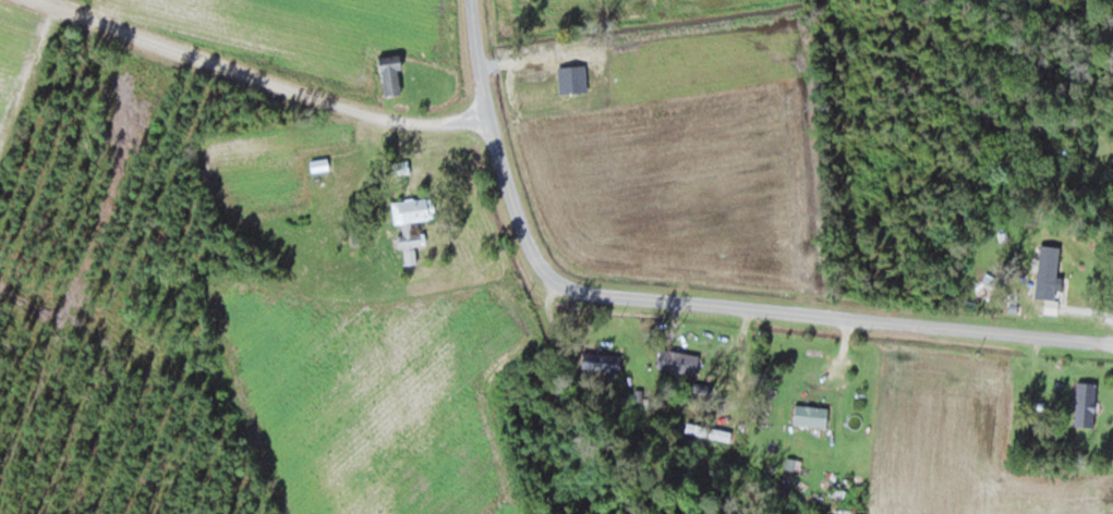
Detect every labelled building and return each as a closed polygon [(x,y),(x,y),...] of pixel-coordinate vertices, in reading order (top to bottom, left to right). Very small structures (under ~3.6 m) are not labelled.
[(402,95),(402,55),(383,55),(383,95),(402,95)] [(1066,154),(1066,140),(1052,139),(1052,153),(1066,154)] [(335,204),(333,178),(332,178),(330,158),(312,159),(314,181),(318,180),(320,206),(335,204)] [(434,221),(434,199),(396,199),(396,221),(434,221)] [(427,243),(426,233),(406,234),(407,264),(417,263),(416,244),(427,243)] [(1067,264),(1046,264),(1046,301),(1067,301),(1067,264)] [(711,358),(667,350),(665,360),(709,368),(711,358)] [(622,353),(584,353),(584,370),(622,370),(622,353)] [(1097,382),(1078,382),(1078,426),(1097,426),(1097,382)] [(830,406),(796,404),(795,425),(828,426),(830,406)]
